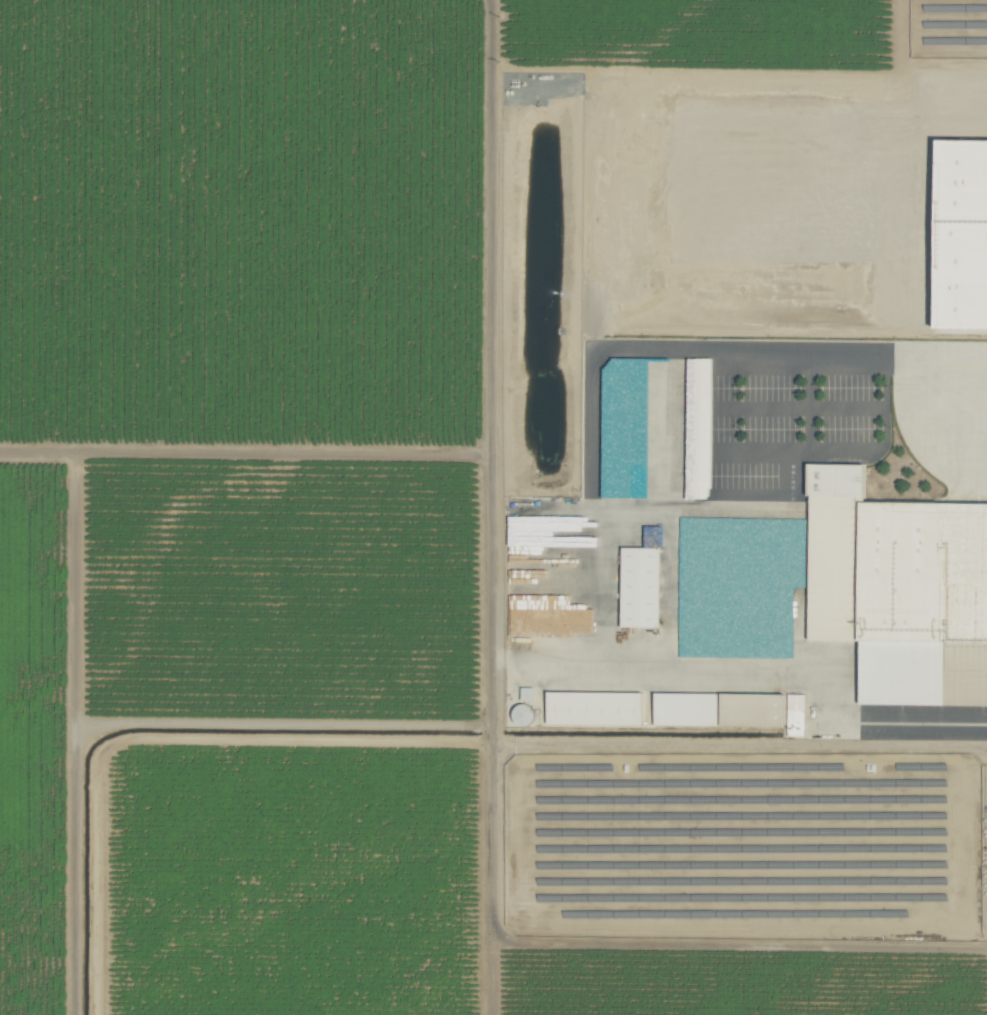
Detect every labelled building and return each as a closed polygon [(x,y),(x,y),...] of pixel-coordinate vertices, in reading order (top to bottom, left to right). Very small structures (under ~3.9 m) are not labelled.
[(936,140),(935,198),(950,198),(956,216),(979,197),(986,198),(986,141),(936,140)] [(644,357),(623,356),(623,378),(644,379),(644,357)] [(659,626),(660,546),(621,546),(620,626),(659,626)] [(641,725),(641,691),(546,690),(546,724),(641,725)] [(784,693),(654,691),(653,724),(784,726),(784,693)] [(804,736),(804,693),(787,692),(786,735),(804,736)]
